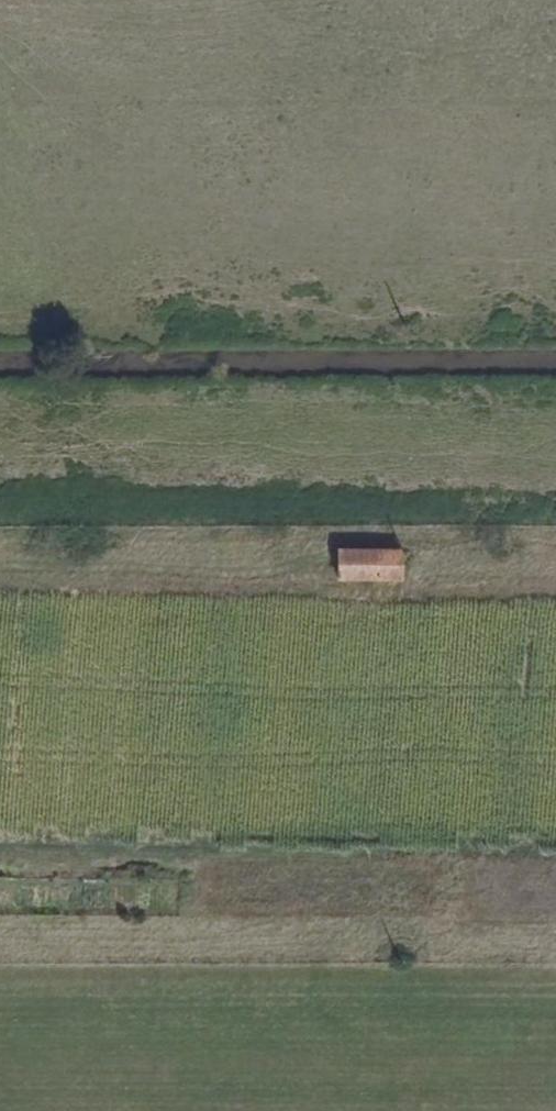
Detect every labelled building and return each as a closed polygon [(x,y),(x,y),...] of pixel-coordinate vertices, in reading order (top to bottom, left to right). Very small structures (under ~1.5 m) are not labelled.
[(399,538),(325,535),(322,568),(396,572),(399,538)]
